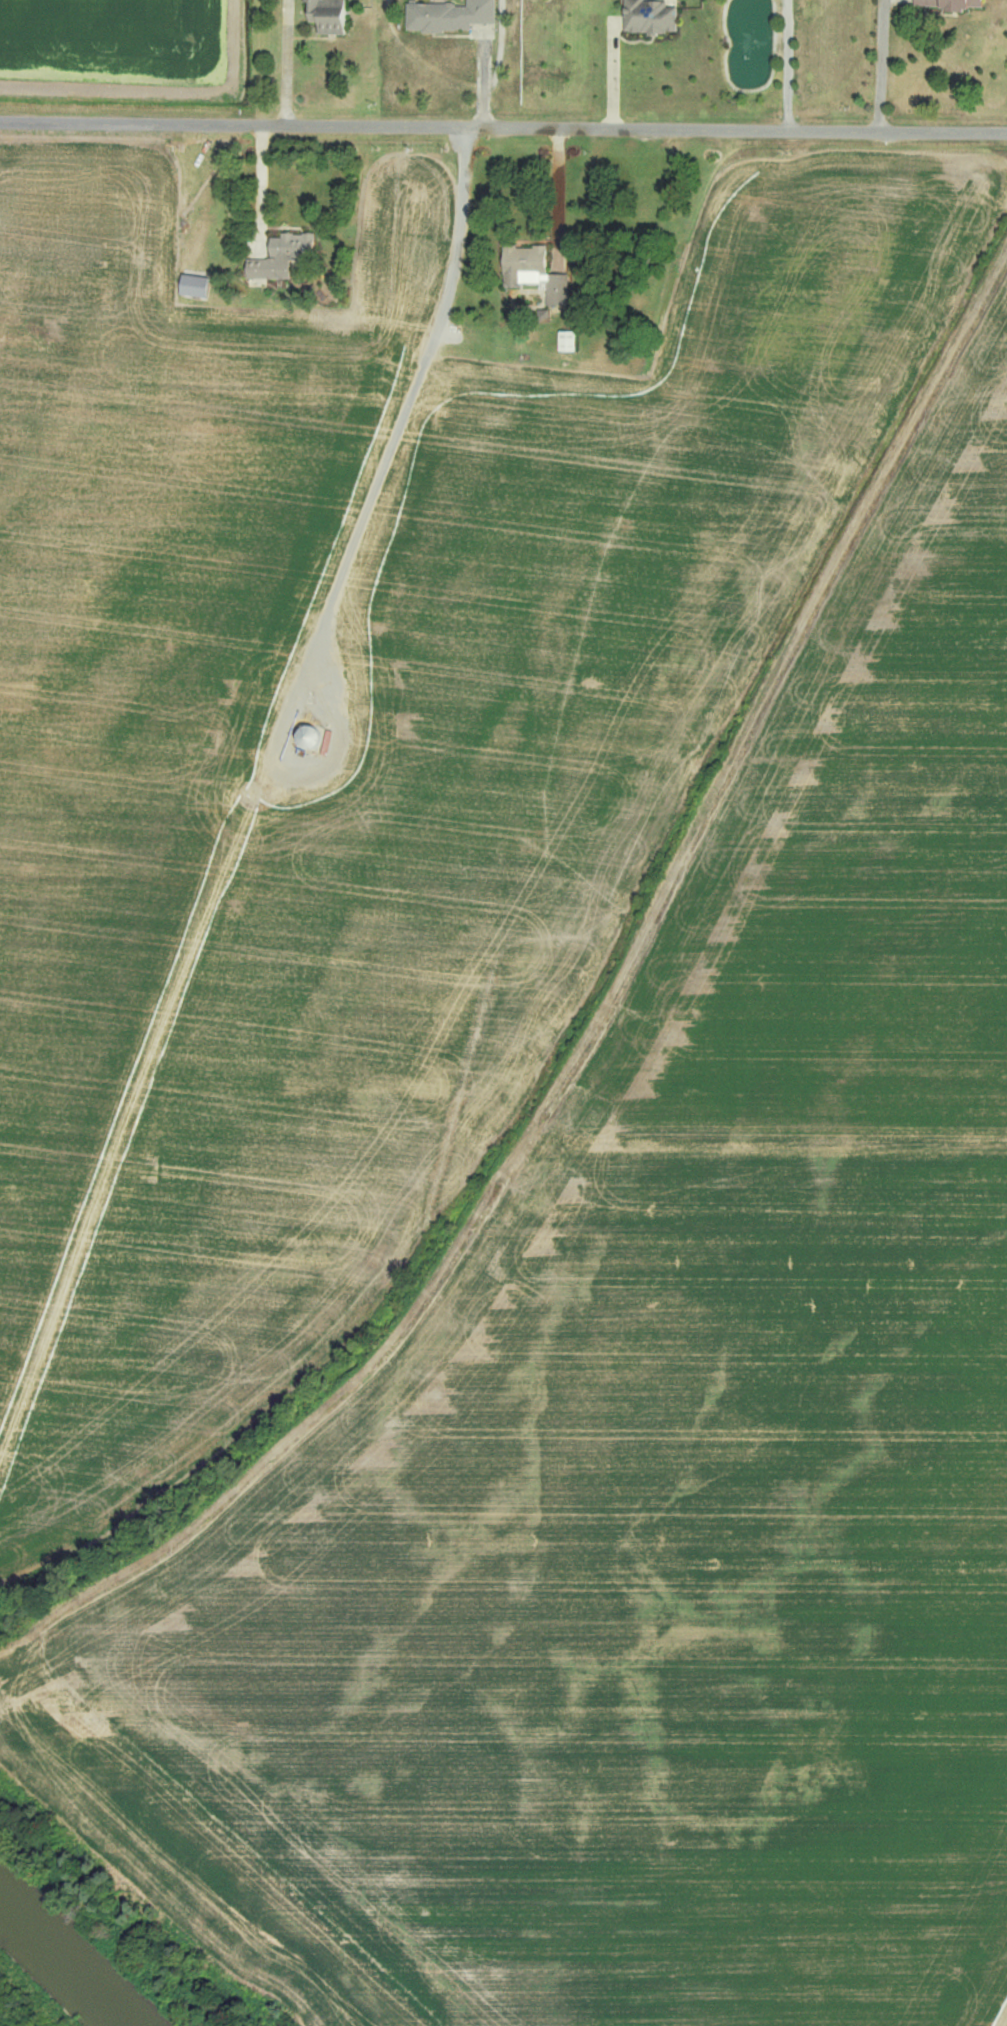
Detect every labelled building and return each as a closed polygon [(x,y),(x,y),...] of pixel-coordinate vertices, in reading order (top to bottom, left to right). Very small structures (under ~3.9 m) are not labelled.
[(350,6),(338,6),(339,0),(306,0),(306,1),(311,1),(311,21),(322,21),(322,33),(349,34),(350,6)] [(465,31),(465,23),(490,23),(491,0),(463,0),(463,4),(408,3),(408,30),(465,31)] [(674,30),(673,7),(662,7),(661,0),(640,1),(640,0),(621,0),(623,34),(674,30)] [(908,5),(959,10),(960,5),(977,7),(978,0),(909,0),(908,5)] [(250,278),(293,278),(293,265),(307,265),(307,256),(316,256),(316,232),(282,232),(282,237),(272,237),(272,258),(250,258),(250,278)] [(507,284),(546,284),(546,305),(570,304),(569,273),(550,273),(550,245),(506,245),(507,284)] [(183,294),(210,297),(212,276),(185,274),(183,294)] [(577,330),(561,330),(561,350),(577,350),(577,330)]
